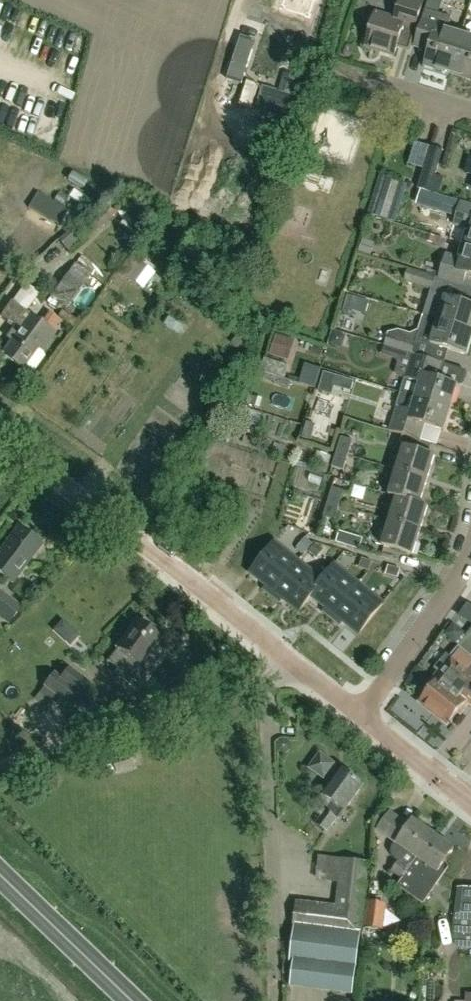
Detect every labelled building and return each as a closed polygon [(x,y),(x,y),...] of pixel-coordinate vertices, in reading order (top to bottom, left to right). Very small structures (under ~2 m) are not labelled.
[(423,2),(418,0),(399,0),(393,18),(375,12),(364,48),(394,57),(403,27),(414,30),(423,2)] [(450,73),(462,35),(447,30),(451,17),(425,9),(413,47),(429,51),(424,65),(450,73)] [(462,35),(450,73),(470,80),(470,37),(462,35)] [(421,189),(439,195),(444,177),(436,175),(444,150),(431,146),(424,168),(423,168),(417,189),(421,190),(421,189)] [(395,223),(408,183),(380,175),(368,214),(395,223)] [(439,195),(421,189),(421,190),(418,201),(458,214),(455,226),(470,231),(466,245),(470,246),(470,205),(439,195)] [(466,245),(461,259),(446,254),(438,278),(463,286),(467,274),(470,276),(470,246),(466,245)] [(144,288),(154,273),(140,263),(144,259),(132,251),(119,270),(144,288)] [(111,276),(82,255),(76,263),(75,262),(48,301),(53,305),(57,299),(68,307),(91,274),(105,285),(111,276)] [(430,290),(435,276),(408,268),(403,282),(430,290)] [(470,330),(470,305),(430,292),(423,315),(470,330)] [(24,366),(30,370),(35,371),(45,357),(43,352),(38,348),(39,347),(43,350),(56,332),(53,330),(58,322),(48,315),(43,322),(27,310),(26,311),(11,300),(1,315),(15,326),(7,336),(12,340),(1,353),(22,369),(24,366)] [(128,304),(120,310),(132,324),(139,318),(128,304)] [(183,332),(188,324),(174,315),(169,324),(183,332)] [(385,345),(411,354),(414,355),(426,358),(430,344),(467,355),(470,341),(470,330),(423,315),(415,341),(388,332),(387,336),(385,345)] [(272,354),(295,362),(303,342),(280,333),(272,354)] [(401,393),(417,397),(451,408),(458,385),(439,379),(444,364),(426,358),(414,355),(411,354),(385,345),(383,353),(384,355),(396,358),(398,362),(395,371),(397,376),(406,379),(401,393)] [(318,391),(330,394),(336,374),(324,370),(318,391)] [(444,431),(451,408),(417,397),(401,393),(397,406),(398,406),(391,431),(420,440),(425,425),(444,431)] [(249,411),(247,423),(263,427),(266,415),(249,411)] [(302,438),(311,441),(316,425),(307,422),(302,438)] [(336,452),(348,455),(353,440),(341,437),(336,452)] [(397,471),(429,479),(436,455),(405,446),(397,471)] [(346,464),(348,455),(336,452),(331,467),(344,471),(346,464)] [(421,503),(429,479),(397,471),(390,495),(398,498),(398,496),(421,503)] [(334,487),(329,502),(337,505),(339,506),(344,490),(334,487)] [(429,506),(421,503),(398,496),(398,498),(391,521),(422,530),(429,506)] [(329,502),(324,518),(335,521),(339,506),(337,505),(329,502)] [(414,555),(422,530),(391,521),(383,546),(414,555)] [(40,545),(17,527),(0,551),(0,574),(12,583),(40,545)] [(363,538),(340,531),(337,542),(359,550),(363,538)] [(271,595),(299,561),(275,542),(251,572),(266,584),(263,588),(271,595)] [(324,581),(323,580),(299,561),(271,595),(280,602),(284,598),(300,611),(312,596),(324,581)] [(332,618),(359,584),(335,565),(323,580),(324,581),(312,596),(327,607),(324,611),(332,618)] [(359,584),(332,618),(341,625),(344,621),(360,634),(384,603),(359,584)] [(17,612),(21,604),(0,589),(0,619),(8,626),(17,612)] [(150,630),(151,625),(144,620),(140,622),(138,621),(116,649),(106,662),(117,670),(114,674),(128,684),(151,653),(148,651),(159,637),(150,630)] [(426,687),(429,689),(418,701),(432,713),(470,666),(470,655),(465,650),(457,660),(451,655),(436,675),(426,687)] [(64,707),(75,695),(83,700),(95,686),(68,665),(60,676),(54,671),(43,686),(52,693),(50,695),(58,701),(64,707)] [(432,713),(448,725),(458,713),(460,715),(469,704),(470,705),(470,666),(432,713)] [(470,710),(459,734),(470,739),(470,710)] [(116,774),(133,769),(125,745),(109,750),(112,757),(110,757),(116,774)] [(348,770),(344,771),(319,753),(308,768),(331,784),(322,796),(332,803),(317,824),(327,832),(343,811),(345,812),(364,786),(352,777),(353,773),(348,770)] [(416,822),(413,819),(408,826),(389,812),(378,829),(395,842),(392,846),(391,852),(394,858),(399,861),(392,871),(403,879),(434,834),(424,827),(426,825),(418,819),(416,822)] [(434,834),(403,879),(398,886),(423,904),(448,867),(445,861),(454,848),(434,834)] [(353,994),(370,862),(341,858),(335,905),(296,900),(288,961),(294,961),(291,986),(353,994)] [(457,888),(452,945),(455,948),(470,949),(470,889),(457,888)] [(369,896),(371,924),(389,923),(388,895),(369,896)]
